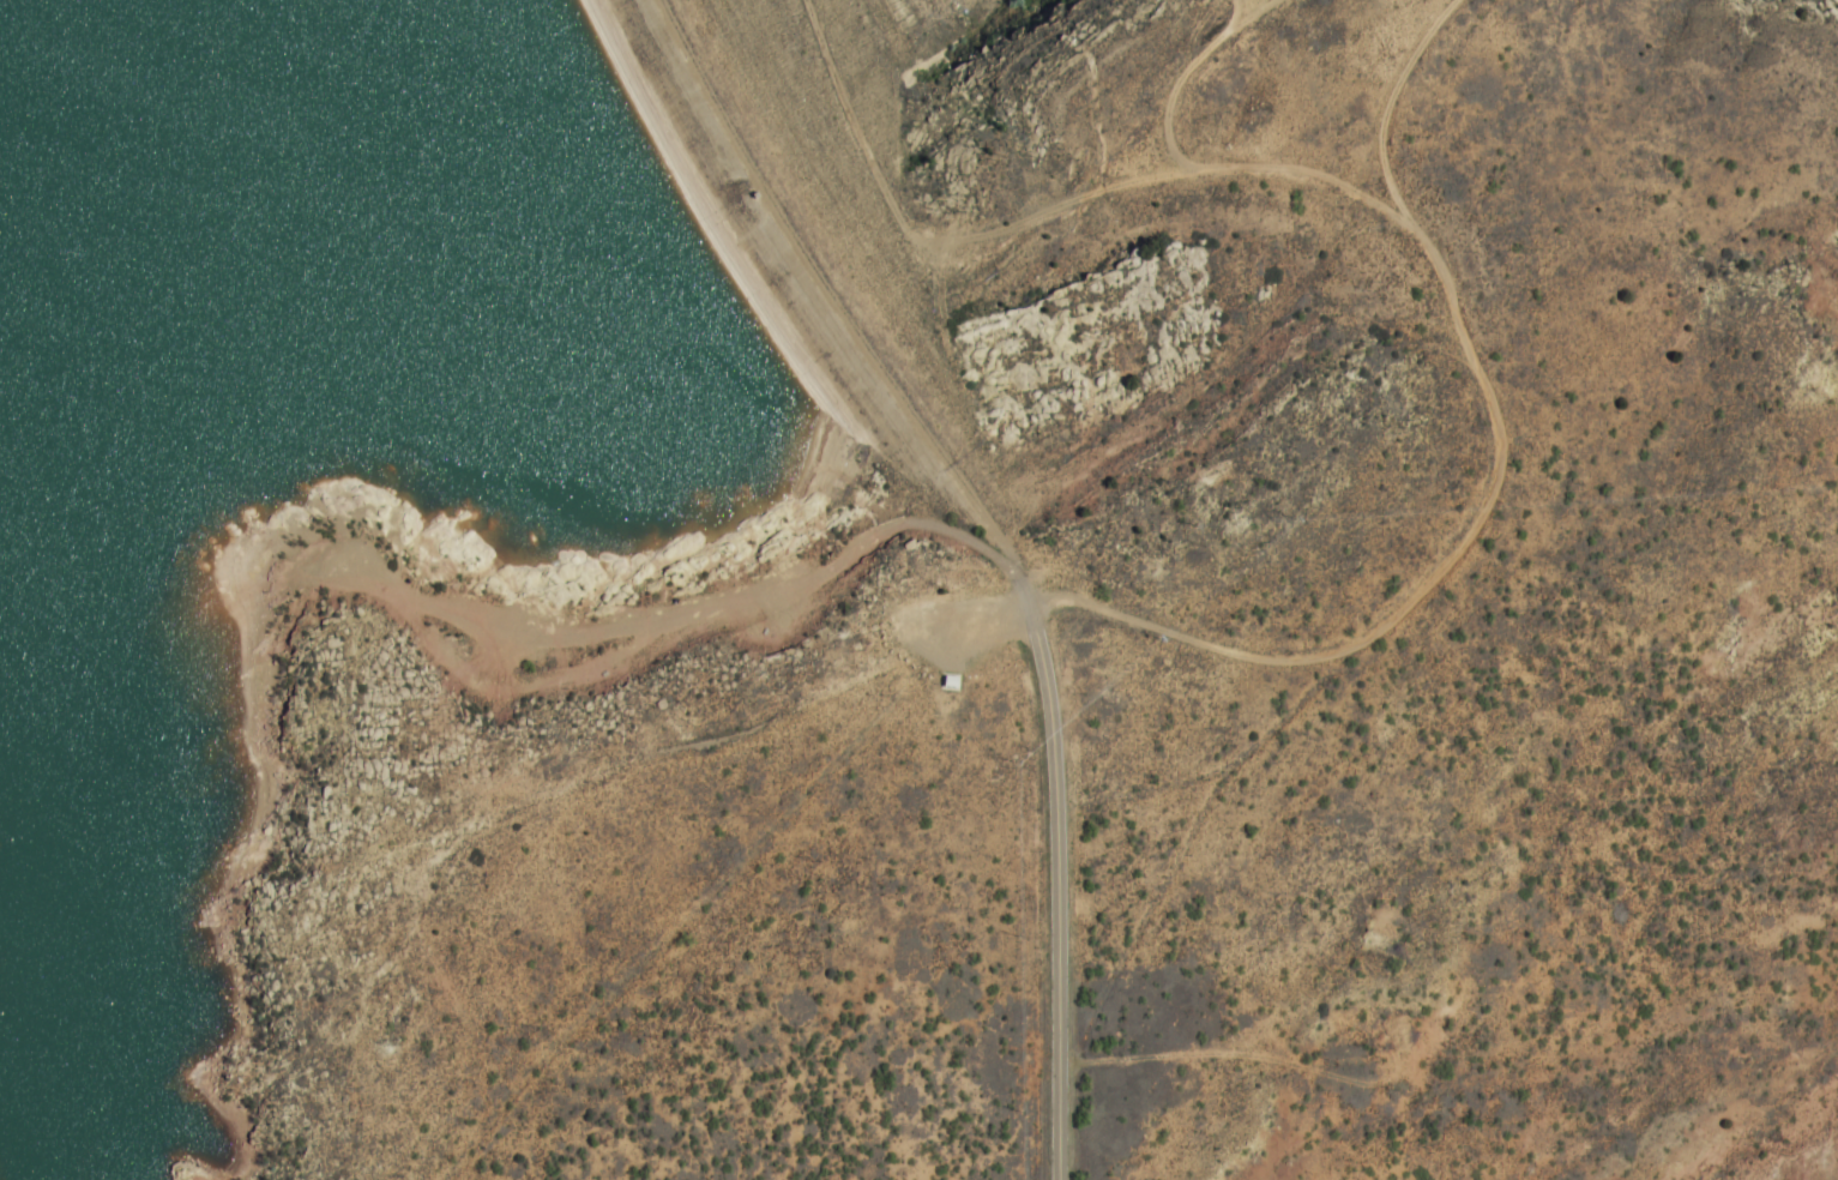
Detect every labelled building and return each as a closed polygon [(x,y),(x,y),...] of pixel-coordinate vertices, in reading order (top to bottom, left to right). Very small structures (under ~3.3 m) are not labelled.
[(938,690),(955,691),(956,676),(939,675),(938,690)]
